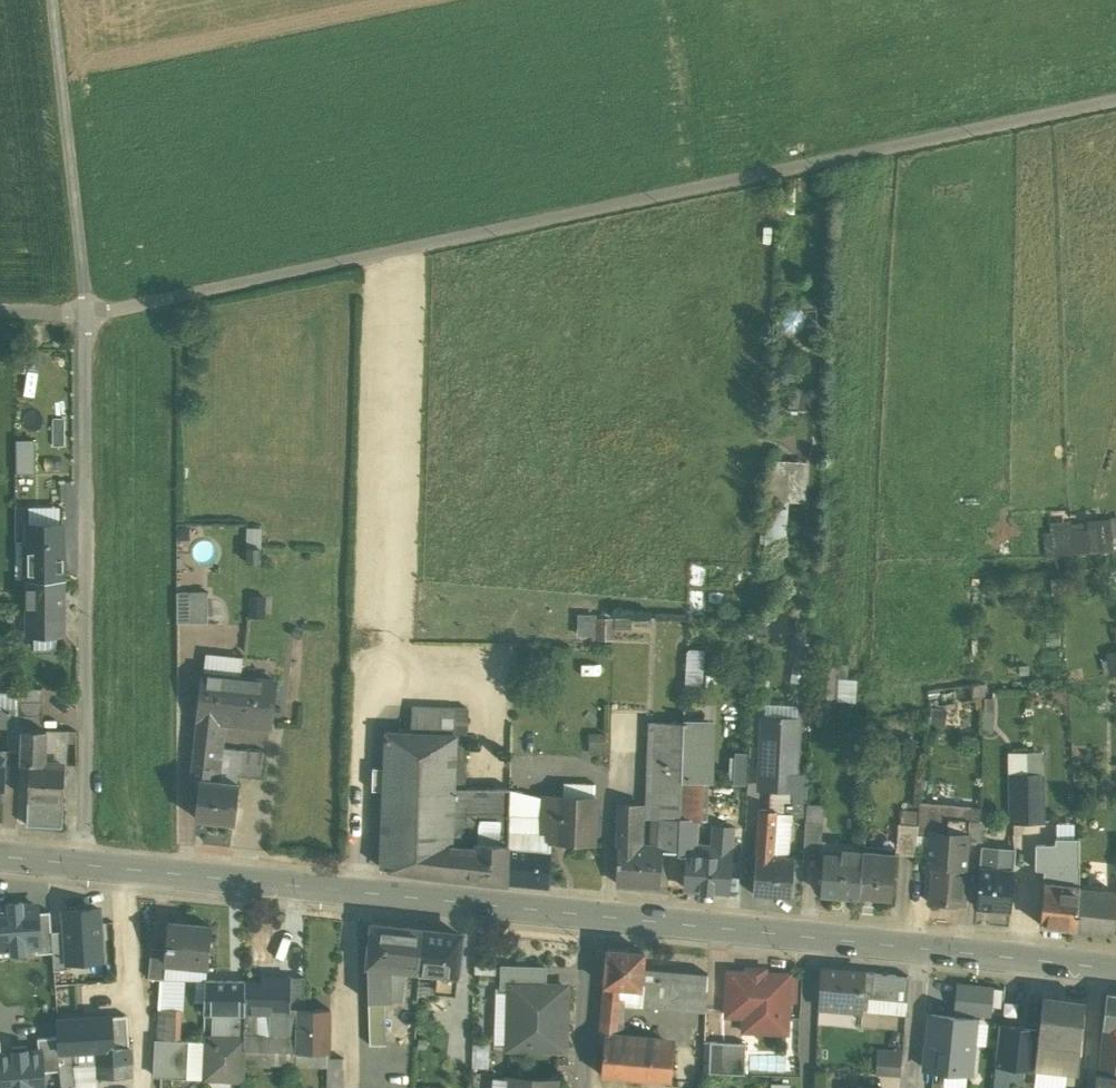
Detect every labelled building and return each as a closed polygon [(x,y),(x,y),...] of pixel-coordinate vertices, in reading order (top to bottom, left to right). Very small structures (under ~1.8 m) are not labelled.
[(39,470),(38,437),(15,438),(16,470),(39,470)] [(810,500),(811,460),(776,459),(773,540),(791,541),(792,499),(810,500)] [(1114,516),(1049,519),(1050,554),(1115,551),(1114,516)] [(64,525),(29,525),(29,579),(63,579),(64,579),(64,525)] [(29,579),(28,579),(28,634),(63,634),(63,579),(29,579)] [(209,623),(209,592),(178,592),(178,623),(209,623)] [(581,637),(611,638),(611,614),(581,613),(581,637)] [(707,687),(707,647),(689,647),(689,687),(707,687)] [(275,682),(204,675),(202,697),(220,699),(218,722),(224,723),(224,722),(270,727),(275,682)] [(860,699),(860,676),(839,676),(839,698),(860,699)] [(43,730),(43,688),(16,689),(16,710),(16,728),(16,729),(17,729),(22,729),(43,730)] [(220,699),(202,697),(192,779),(203,781),(203,780),(218,781),(222,749),(224,723),(218,722),(220,699)] [(451,708),(410,706),(410,732),(453,733),(454,717),(450,717),(451,708)] [(468,709),(451,708),(450,717),(454,717),(453,733),(456,734),(452,818),(464,818),(465,789),(468,709)] [(0,710),(0,728),(9,728),(16,728),(16,710),(0,710)] [(762,785),(793,787),(794,774),(797,723),(765,721),(762,785)] [(683,724),(651,722),(649,792),(652,792),(680,793),(680,782),(683,724)] [(710,724),(687,724),(687,722),(683,722),(683,724),(680,782),(708,783),(710,783),(709,780),(708,780),(710,724)] [(16,729),(16,728),(9,728),(8,751),(21,751),(22,729),(17,729),(16,729)] [(43,730),(22,729),(21,751),(21,764),(29,764),(30,762),(46,763),(47,730),(43,730)] [(410,732),(385,731),(381,865),(380,865),(380,867),(382,867),(450,876),(452,818),(456,734),(453,733),(410,732)] [(240,751),(222,749),(218,781),(236,784),(237,777),(240,751)] [(739,749),(738,781),(750,781),(751,750),(739,749)] [(267,753),(240,751),(237,777),(264,780),(267,753)] [(1040,756),(1025,756),(1026,772),(1028,818),(1042,817),(1040,756)] [(46,763),(30,762),(29,764),(28,799),(64,800),(66,764),(46,763)] [(1028,818),(1026,772),(1011,773),(1013,819),(1028,818)] [(806,774),(794,774),(793,801),(805,801),(806,774)] [(218,781),(203,780),(203,781),(198,818),(233,822),(238,784),(236,784),(218,781)] [(595,784),(564,782),(563,796),(594,798),(595,784)] [(708,783),(680,782),(680,793),(679,821),(696,821),(706,822),(708,783)] [(464,818),(452,818),(450,876),(507,881),(508,847),(509,839),(510,815),(511,788),(465,789),(464,818)] [(680,793),(652,792),(650,820),(659,820),(679,821),(680,793)] [(560,796),(543,795),(543,817),(543,833),(550,833),(550,827),(558,827),(560,796)] [(563,796),(560,796),(558,827),(550,827),(550,833),(550,841),(592,843),(594,798),(563,796)] [(64,800),(28,799),(27,825),(63,826),(64,800)] [(932,802),(919,801),(918,824),(917,832),(930,833),(932,802)] [(823,803),(806,802),(806,816),(805,819),(822,820),(823,803)] [(970,805),(932,802),(930,833),(927,865),(933,865),(929,901),(962,905),(967,843),(969,819),(970,805)] [(639,804),(620,804),(618,848),(637,849),(639,818),(639,812),(639,804)] [(778,811),(761,810),(760,826),(757,857),(773,859),(773,857),(777,814),(778,811)] [(543,817),(510,815),(509,839),(524,839),(524,833),(543,834),(543,833),(543,817)] [(822,820),(805,819),(804,847),(820,847),(822,820)] [(982,820),(969,819),(967,843),(980,843),(982,820)] [(679,821),(659,820),(657,850),(664,850),(664,851),(678,852),(678,846),(679,821)] [(696,821),(679,821),(678,846),(695,847),(696,821)] [(918,824),(899,821),(897,852),(896,853),(914,854),(917,832),(918,824)] [(732,826),(713,825),(711,848),(712,848),(711,856),(730,857),(732,826)] [(1078,839),(1056,838),(1056,843),(1037,843),(1037,869),(1045,869),(1044,886),(1079,890),(1078,839)] [(549,850),(508,847),(507,881),(548,887),(549,850)] [(1014,849),(980,847),(975,907),(1009,910),(1014,849)] [(637,849),(618,848),(617,885),(662,887),(664,851),(664,850),(657,850),(637,849)] [(859,895),(862,849),(853,848),(852,854),(824,852),(821,892),(859,895)] [(897,852),(862,849),(859,895),(892,898),(896,853),(897,852)] [(711,856),(689,855),(686,888),(727,891),(730,857),(711,856)] [(795,859),(773,857),(773,859),(757,857),(753,893),(791,897),(795,859)] [(1079,890),(1044,886),(1040,923),(1075,927),(1079,890)] [(1079,890),(1075,927),(1115,931),(1115,917),(1115,893),(1079,890)] [(41,946),(40,915),(39,909),(23,909),(23,904),(9,905),(9,910),(0,911),(0,948),(41,946)] [(100,909),(65,911),(66,931),(67,962),(102,960),(100,909)] [(41,946),(41,952),(53,951),(52,931),(51,914),(40,915),(41,946)] [(189,926),(170,924),(171,923),(169,923),(166,949),(165,962),(166,962),(207,966),(211,927),(189,925),(189,926)] [(423,930),(373,924),(368,965),(407,969),(418,970),(423,930)] [(460,934),(442,933),(442,932),(423,930),(418,970),(438,972),(455,974),(457,974),(459,954),(457,954),(460,934)] [(66,931),(52,931),(53,951),(54,967),(68,967),(67,962),(66,931)] [(166,949),(152,948),(149,979),(160,980),(164,980),(166,962),(165,962),(166,949)] [(645,954),(609,950),(605,985),(641,989),(643,968),(645,954)] [(207,966),(166,962),(164,980),(185,981),(206,982),(207,966)] [(407,969),(368,965),(369,1002),(383,1002),(403,1001),(407,969)] [(545,967),(502,966),(501,986),(510,986),(511,985),(545,986),(545,967)] [(641,989),(605,985),(604,998),(621,1000),(621,1002),(645,1004),(648,969),(643,968),(641,989)] [(678,972),(648,969),(645,1004),(675,1006),(678,972)] [(907,978),(889,976),(889,973),(882,972),(882,975),(825,969),(822,1004),(868,1008),(869,996),(894,999),(905,1000),(907,978)] [(455,974),(438,972),(436,991),(453,992),(455,974)] [(708,974),(678,972),(675,1006),(707,1009),(708,974)] [(789,975),(729,973),(727,1015),(787,1017),(789,975)] [(289,977),(271,977),(271,982),(244,982),(244,1013),(243,1036),(256,1036),(256,1013),(269,1013),(269,1036),(298,1036),(298,1013),(289,1013),(289,978),(289,977)] [(304,978),(289,978),(289,1013),(298,1013),(298,1010),(304,1010),(304,1009),(304,978)] [(164,980),(160,980),(158,1039),(174,1040),(175,1012),(184,1012),(185,981),(164,980)] [(244,982),(206,982),(204,1014),(216,1014),(244,1013),(244,982)] [(545,986),(511,985),(510,986),(509,1047),(558,1049),(559,1012),(565,1012),(566,986),(545,986)] [(991,988),(961,985),(958,1011),(988,1015),(991,988)] [(1108,994),(1105,1027),(1115,1029),(1115,995),(1108,994)] [(439,997),(417,996),(415,1029),(437,1031),(439,997)] [(1084,1001),(1043,997),(1040,1030),(1039,1036),(1053,1038),(1069,1040),(1080,1041),(1084,1001)] [(621,1000),(604,998),(600,1041),(605,1041),(605,1040),(618,1041),(621,1002),(621,1000)] [(905,1000),(894,999),(893,1013),(904,1014),(905,1000)] [(383,1002),(369,1002),(370,1044),(384,1044),(383,1002)] [(328,1009),(304,1009),(304,1010),(298,1010),(298,1036),(297,1051),(328,1051),(328,1009)] [(244,1013),(216,1014),(216,1031),(208,1041),(209,1067),(217,1077),(242,1078),(243,1058),(243,1050),(243,1036),(244,1013)] [(930,1015),(925,1070),(969,1074),(975,1019),(930,1015)] [(126,1017),(111,1018),(113,1046),(113,1049),(128,1048),(126,1017)] [(111,1018),(57,1021),(59,1038),(59,1049),(75,1048),(94,1047),(94,1048),(97,1048),(113,1046),(111,1018)] [(1040,1030),(1000,1026),(997,1065),(1011,1066),(1037,1069),(1037,1064),(1036,1064),(1039,1036),(1040,1030)] [(1105,1027),(1102,1073),(1115,1074),(1115,1029),(1105,1027)] [(256,1036),(243,1036),(243,1050),(269,1050),(269,1036),(256,1036)] [(269,1036),(269,1050),(297,1051),(298,1036),(269,1036)] [(1053,1038),(1039,1036),(1036,1064),(1037,1064),(1050,1065),(1053,1038)] [(59,1049),(59,1038),(41,1039),(42,1053),(43,1069),(61,1068),(59,1049)] [(1069,1040),(1053,1038),(1050,1065),(1066,1067),(1069,1040)] [(174,1040),(158,1039),(156,1077),(187,1078),(189,1041),(174,1040)] [(618,1041),(605,1040),(605,1041),(602,1074),(671,1080),(674,1046),(618,1041)] [(1080,1041),(1069,1040),(1066,1067),(1079,1069),(1082,1041),(1080,1041)] [(745,1043),(710,1042),(709,1073),(744,1074),(745,1043)] [(113,1046),(97,1048),(98,1062),(130,1061),(130,1048),(128,1048),(113,1049),(113,1046)] [(880,1047),(880,1067),(904,1068),(905,1048),(880,1047)] [(75,1048),(59,1049),(61,1068),(75,1066),(76,1066),(75,1048)] [(43,1069),(42,1053),(27,1054),(27,1049),(13,1050),(13,1055),(2,1056),(0,1056),(0,1087),(45,1087),(43,1069)] [(297,1051),(269,1050),(268,1064),(297,1064),(297,1051)] [(343,1058),(328,1058),(328,1086),(342,1086),(343,1058)] [(130,1061),(98,1062),(98,1078),(131,1076),(130,1061)] [(997,1065),(995,1087),(1009,1087),(1011,1066),(997,1065)] [(61,1068),(63,1087),(76,1087),(75,1066),(61,1068)] [(1102,1073),(1100,1087),(1115,1087),(1115,1074),(1102,1073)] [(516,1079),(494,1077),(493,1087),(516,1087),(516,1079)] [(516,1079),(516,1087),(555,1087),(556,1081),(516,1079)]
